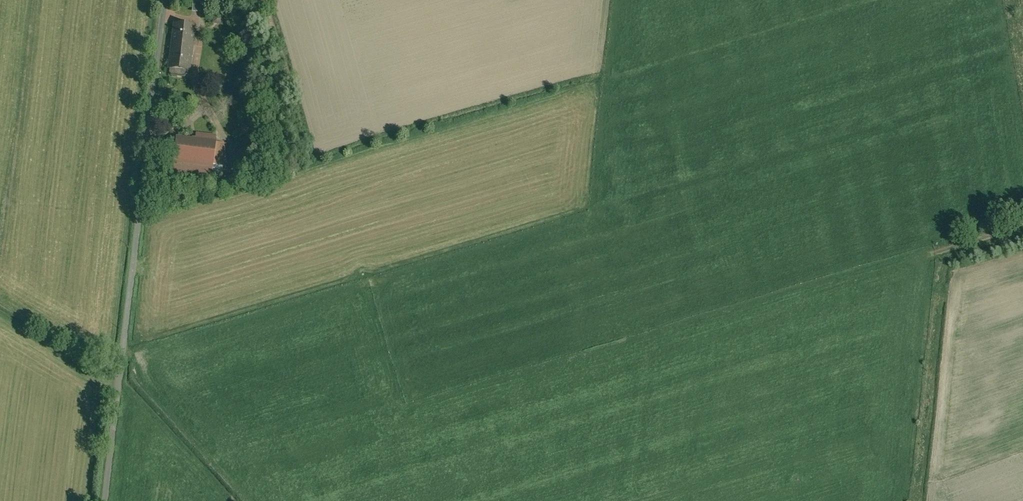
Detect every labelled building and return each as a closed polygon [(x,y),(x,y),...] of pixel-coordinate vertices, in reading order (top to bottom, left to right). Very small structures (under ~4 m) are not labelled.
[(202,17),(203,7),(194,6),(194,16),(202,17)] [(199,31),(176,28),(170,73),(173,73),(172,77),(177,80),(185,81),(190,79),(191,75),(193,76),(199,31)] [(179,141),(175,178),(225,184),(229,149),(219,148),(220,137),(197,134),(196,143),(179,141)] [(237,180),(223,185),(226,196),(240,191),(237,180)]
